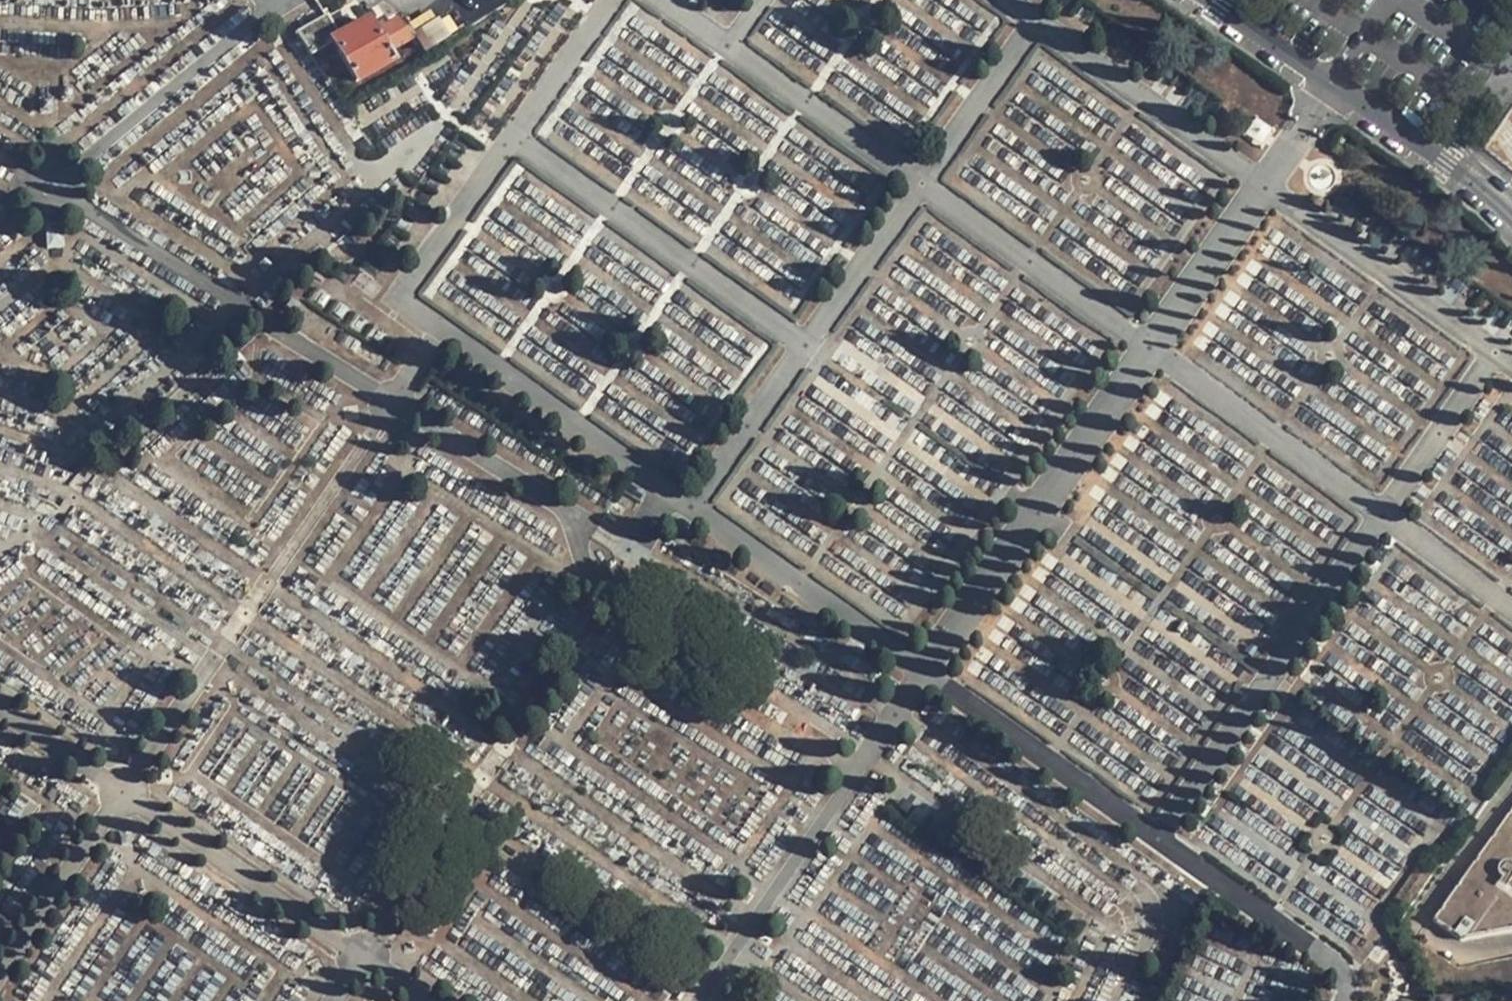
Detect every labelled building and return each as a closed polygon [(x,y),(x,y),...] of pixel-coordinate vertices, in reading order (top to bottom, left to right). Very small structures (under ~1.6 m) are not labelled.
[(390,53),(414,39),(399,21),(379,33),(372,22),(342,38),(328,14),(296,31),(311,54),(334,42),(358,82),(395,62),(390,53)] [(443,23),(420,36),(429,50),(451,37),(443,23)] [(1157,84),(1251,152),(1268,129),(1259,123),(1282,90),(1226,50),(1189,101),(1160,80),(1157,84)] [(908,101),(926,99),(924,83),(906,85),(908,101)] [(675,191),(693,184),(682,153),(687,151),(678,127),(639,141),(646,159),(625,167),(634,192),(648,187),(657,213),(680,205),(675,191)] [(1002,462),(1071,409),(1055,389),(1061,384),(1048,366),(1039,373),(1017,344),(933,409),(971,457),(987,444),(1002,462)] [(1060,542),(1010,613),(1022,656),(1026,655),(1021,639),(1034,620),(1047,629),(1060,611),(1077,623),(1081,638),(1076,645),(1101,639),(1085,628),(1112,620),(1137,585),(1096,556),(1103,581),(1086,585),(1092,590),(1095,599),(1079,588),(1075,589),(1071,576),(1076,569),(1065,562),(1060,542)] [(1484,834),(1432,904),(1462,925),(1511,919),(1511,797),(1484,834)]
